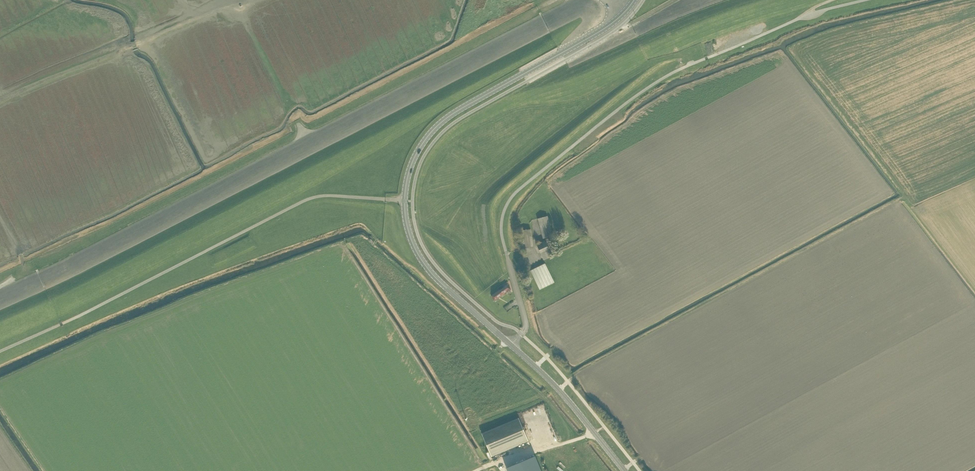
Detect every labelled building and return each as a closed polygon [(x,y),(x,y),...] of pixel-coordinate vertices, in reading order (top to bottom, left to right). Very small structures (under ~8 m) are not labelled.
[(577,152),(585,147),(582,143),(574,148),(577,152)] [(537,219),(542,239),(552,236),(547,216),(537,219)] [(520,231),(522,249),(533,247),(530,230),(520,231)] [(552,257),(551,255),(555,253),(550,241),(545,242),(545,241),(536,245),(543,260),(552,257)] [(530,271),(539,289),(554,282),(544,263),(530,271)] [(510,290),(505,283),(497,288),(499,291),(491,296),(494,301),(510,290)] [(481,434),(491,457),(528,441),(518,418),(481,434)] [(535,456),(530,458),(530,459),(525,461),(525,460),(516,464),(516,465),(511,467),(511,466),(509,467),(509,468),(507,468),(506,468),(507,470),(541,470),(535,456)]
